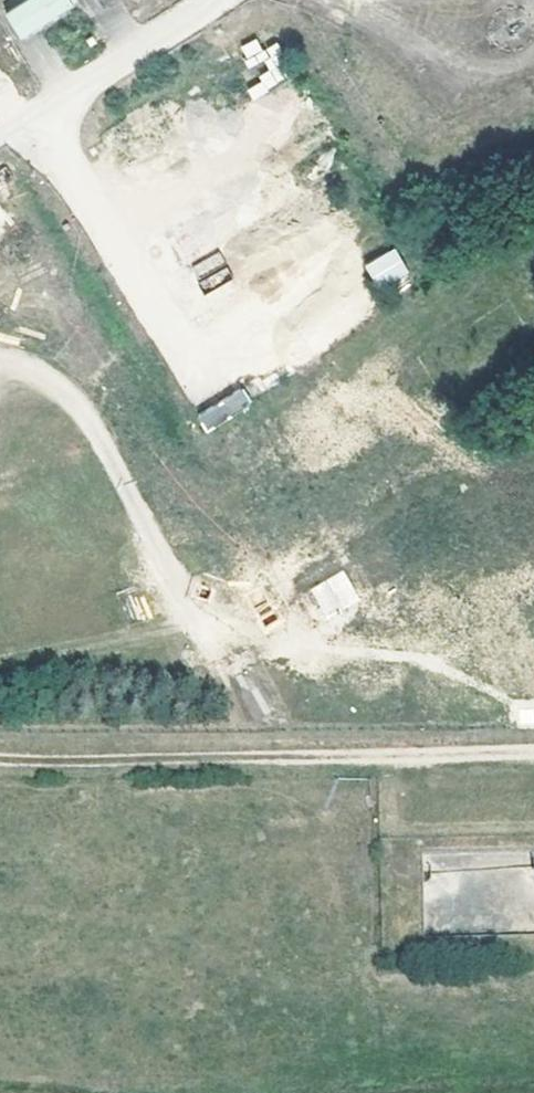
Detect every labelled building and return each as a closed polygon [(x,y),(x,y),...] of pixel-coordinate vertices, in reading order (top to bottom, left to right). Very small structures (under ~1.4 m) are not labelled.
[(18,52),(77,15),(67,0),(38,0),(0,24),(18,52)] [(379,290),(409,273),(394,247),(364,264),(379,290)] [(204,291),(232,276),(219,251),(191,266),(204,291)] [(206,432),(251,403),(241,387),(195,416),(206,432)] [(325,619),(360,601),(344,570),(309,588),(325,619)]
